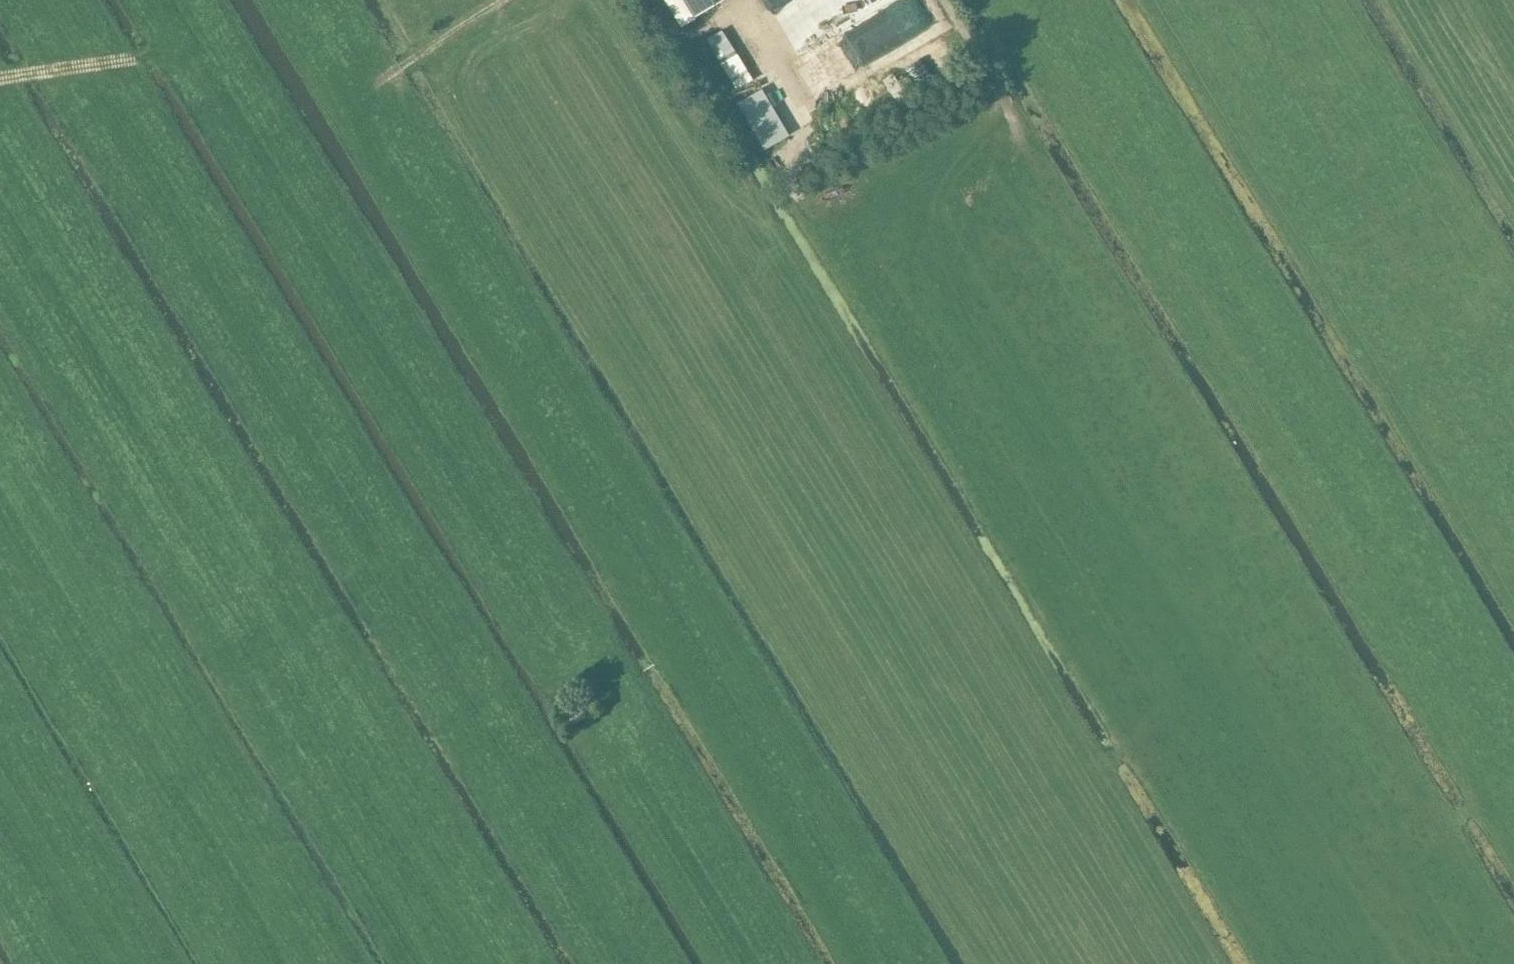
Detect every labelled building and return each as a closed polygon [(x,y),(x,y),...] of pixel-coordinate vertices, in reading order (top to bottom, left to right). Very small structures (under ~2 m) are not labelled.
[(679,24),(693,16),(684,0),(665,0),(679,24)] [(693,16),(717,0),(684,0),(693,16)] [(755,88),(756,88),(758,87),(722,29),(706,39),(742,96),(746,94),(755,88)] [(746,94),(742,96),(749,106),(762,98),(756,88),(755,88),(746,94)] [(572,725),(586,717),(578,702),(564,709),(572,725)]
